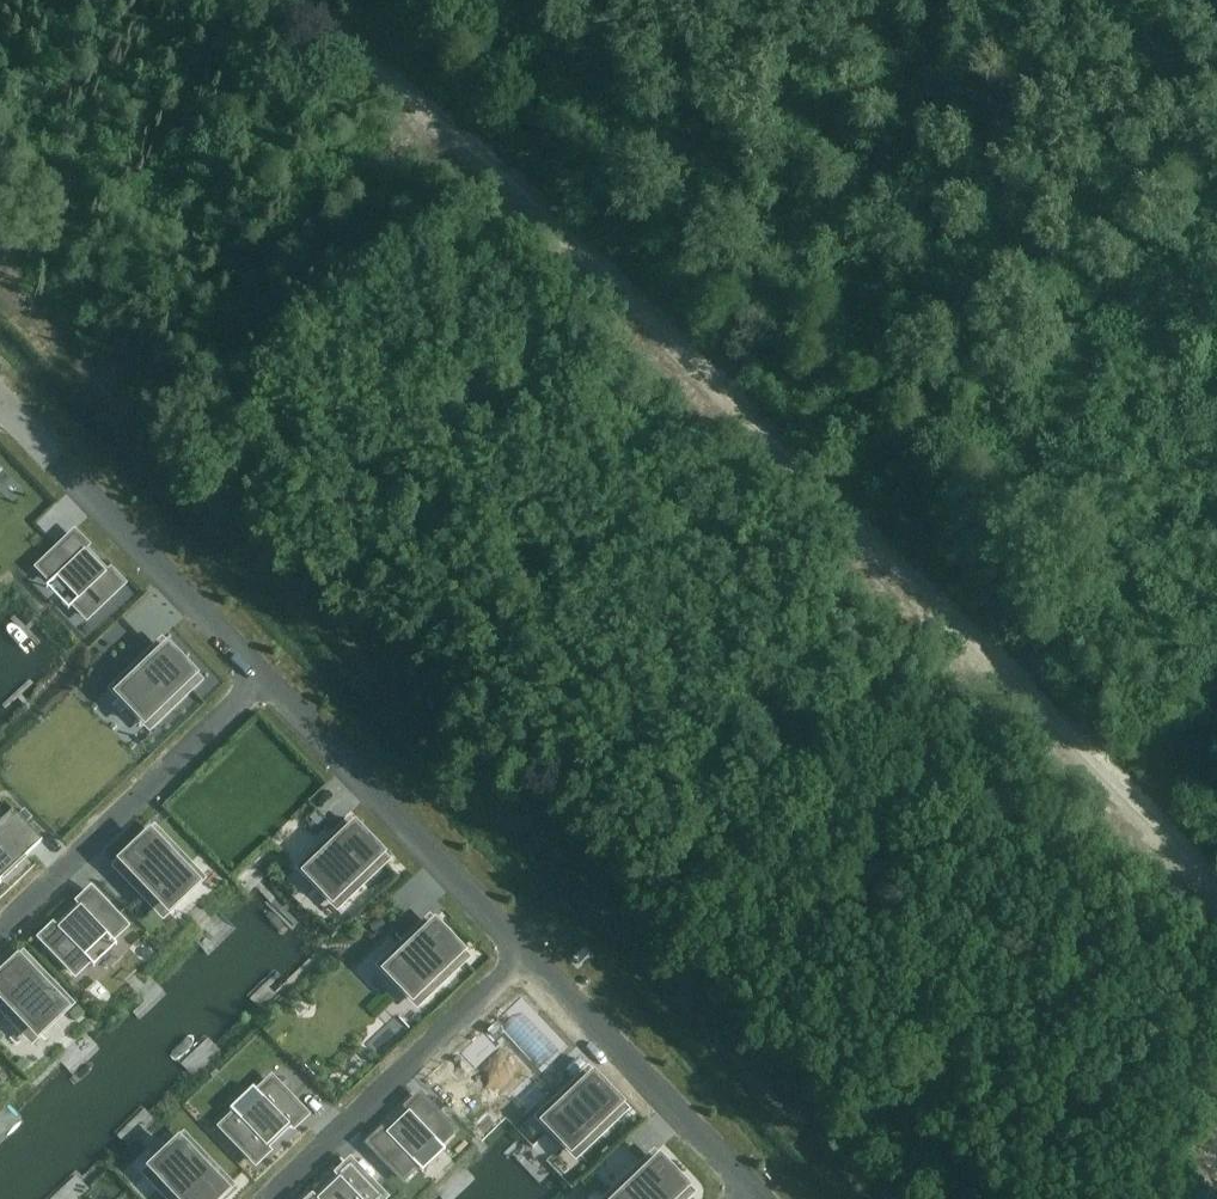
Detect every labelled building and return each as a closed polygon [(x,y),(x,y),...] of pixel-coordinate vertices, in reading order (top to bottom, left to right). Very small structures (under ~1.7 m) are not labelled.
[(86,616),(119,584),(107,572),(105,573),(84,551),(86,549),(74,537),(41,568),(53,581),(57,577),(78,599),(74,603),(86,616)] [(163,645),(116,690),(149,725),(197,680),(163,645)] [(12,810),(10,812),(14,816),(0,829),(0,880),(41,840),(12,810)] [(324,819),(315,810),(309,816),(318,825),(324,819)] [(350,824),(303,869),(336,904),(383,859),(350,824)] [(152,832),(118,865),(163,913),(198,880),(152,832)] [(56,926),(43,938),(75,972),(88,960),(87,958),(109,936),(111,939),(124,926),(92,892),(79,905),(82,908),(60,930),(56,926)] [(431,922),(384,967),(417,1002),(464,957),(431,922)] [(0,980),(0,1018),(24,1044),(56,1014),(12,968),(0,980)] [(589,1074),(542,1119),(575,1154),(622,1109),(589,1074)] [(237,1114),(223,1127),(255,1162),(269,1149),(267,1147),(288,1126),(290,1128),(304,1115),(272,1081),(258,1094),(261,1098),(240,1118),(237,1114)] [(384,1131),(370,1144),(403,1178),(417,1165),(413,1161),(434,1141),(438,1145),(452,1132),(419,1097),(405,1111),(407,1113),(386,1133),(384,1131)] [(150,1175),(173,1198),(216,1198),(227,1188),(184,1142),(150,1175)] [(612,1198),(681,1198),(689,1192),(655,1157),(612,1198)] [(382,1198),(350,1164),(336,1177),(338,1179),(317,1198),(381,1198),(382,1198)]
